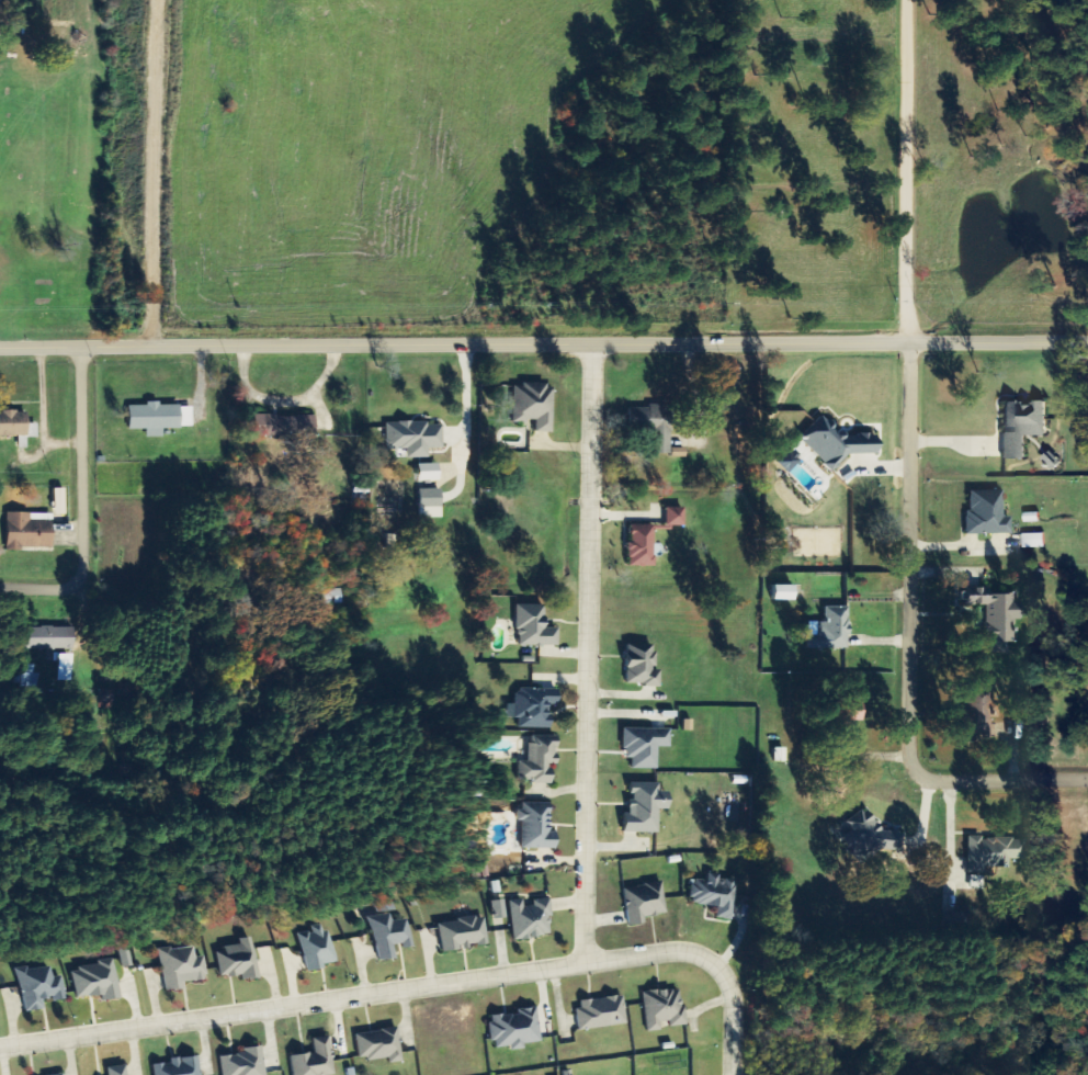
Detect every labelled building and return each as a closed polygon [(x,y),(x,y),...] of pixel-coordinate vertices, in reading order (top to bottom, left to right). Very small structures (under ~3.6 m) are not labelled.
[(552,433),(554,386),(514,385),(513,422),(535,423),(535,433),(552,433)] [(1048,403),(1004,404),(1005,461),(1027,460),(1026,438),(1048,438),(1048,403)] [(129,407),(130,430),(147,430),(147,438),(163,438),(163,429),(193,428),(192,405),(146,405),(146,406),(129,407)] [(671,406),(629,407),(630,431),(652,431),(653,455),(672,454),(671,406)] [(37,437),(37,424),(28,424),(28,412),(0,412),(0,437),(37,437)] [(256,418),(256,437),(284,436),(283,428),(303,428),(302,417),(256,418)] [(880,455),(880,435),(836,436),(836,421),(811,421),(812,471),(843,470),(843,455),(880,455)] [(443,423),(386,424),(387,450),(408,450),(408,458),(429,458),(429,449),(443,449),(443,423)] [(788,473),(802,458),(793,449),(779,465),(788,473)] [(55,516),(65,516),(65,489),(54,489),(55,516)] [(442,518),(442,490),(419,490),(418,518),(442,518)] [(666,526),(685,527),(685,509),(667,509),(666,526)] [(31,521),(31,514),(7,514),(7,551),(21,552),(21,548),(53,549),(53,521),(31,521)] [(630,567),(654,567),(655,526),(631,526),(630,567)] [(1046,549),(1046,535),(1024,536),(1024,550),(1046,549)] [(796,587),(771,586),(771,602),(796,602),(796,587)] [(986,653),(1008,653),(1008,643),(1015,643),(1015,620),(1023,620),(1023,601),(1016,601),(1016,593),(991,593),(991,588),(964,588),(965,605),(986,605),(986,653)] [(545,627),(546,605),(517,604),(517,645),(559,646),(559,627),(545,627)] [(809,623),(809,638),(823,638),(823,649),(849,649),(849,608),(825,608),(825,623),(809,623)] [(25,650),(74,650),(74,628),(25,627),(25,650)] [(627,686),(661,685),(660,670),(656,670),(655,644),(626,645),(627,686)] [(59,655),(60,682),(74,681),(73,655),(59,655)] [(559,689),(517,689),(516,728),(550,728),(550,704),(559,704),(559,689)] [(657,769),(658,747),(670,747),(671,729),(625,728),(624,758),(632,759),(632,768),(657,769)] [(558,736),(529,735),(528,761),(519,761),(519,782),(552,783),(552,764),(558,764),(558,736)] [(786,747),(774,748),(775,762),(787,762),(786,747)] [(659,832),(659,809),(670,809),(670,791),(660,792),(660,782),(630,783),(631,813),(623,814),(624,833),(659,832)] [(551,803),(521,802),(520,821),(522,821),(522,848),(557,849),(557,832),(551,832),(551,803)] [(901,852),(903,831),(875,828),(876,815),(852,813),(848,860),(874,863),(875,849),(901,852)] [(968,873),(984,873),(984,865),(1024,865),(1024,838),(982,838),(982,836),(969,836),(968,873)] [(717,907),(716,918),(732,920),(736,881),(719,879),(719,875),(708,873),(707,881),(692,879),(689,904),(717,907)] [(624,888),(629,925),(645,923),(645,916),(666,914),(662,883),(624,888)] [(509,901),(514,940),(552,936),(550,917),(552,916),(550,900),(524,903),(524,899),(509,901)] [(506,918),(506,901),(493,901),(493,918),(506,918)] [(443,951),(488,945),(484,917),(439,923),(443,951)] [(309,971),(325,969),(324,964),(337,962),(331,924),(317,926),(317,931),(303,934),(309,971)] [(220,977),(241,975),(241,980),(259,978),(255,937),(242,939),(242,947),(217,949),(220,977)] [(160,950),(166,992),(185,989),(184,982),(208,979),(204,956),(196,957),(195,945),(160,950)] [(121,998),(116,962),(72,968),(77,998),(102,994),(103,1001),(121,998)] [(66,1000),(64,976),(55,977),(54,966),(20,969),(25,1012),(44,1010),(43,1000),(52,999),(53,1001),(66,1000)] [(685,1024),(682,989),(643,992),(646,1032),(661,1031),(661,1026),(685,1024)] [(580,1031),(627,1024),(623,995),(576,1002),(580,1031)] [(540,1042),(537,1007),(517,1009),(518,1014),(490,1016),(493,1050),(524,1047),(524,1043),(540,1042)] [(388,1057),(389,1064),(403,1062),(397,1028),(355,1034),(359,1061),(388,1057)] [(314,1053),(291,1056),(293,1074),(334,1074),(329,1036),(313,1039),(314,1053)] [(263,1046),(242,1048),(243,1054),(220,1057),(222,1074),(266,1074),(263,1046)] [(199,1057),(170,1058),(170,1064),(154,1065),(154,1074),(200,1074),(199,1057)] [(126,1065),(107,1068),(108,1074),(127,1074),(126,1065)]
